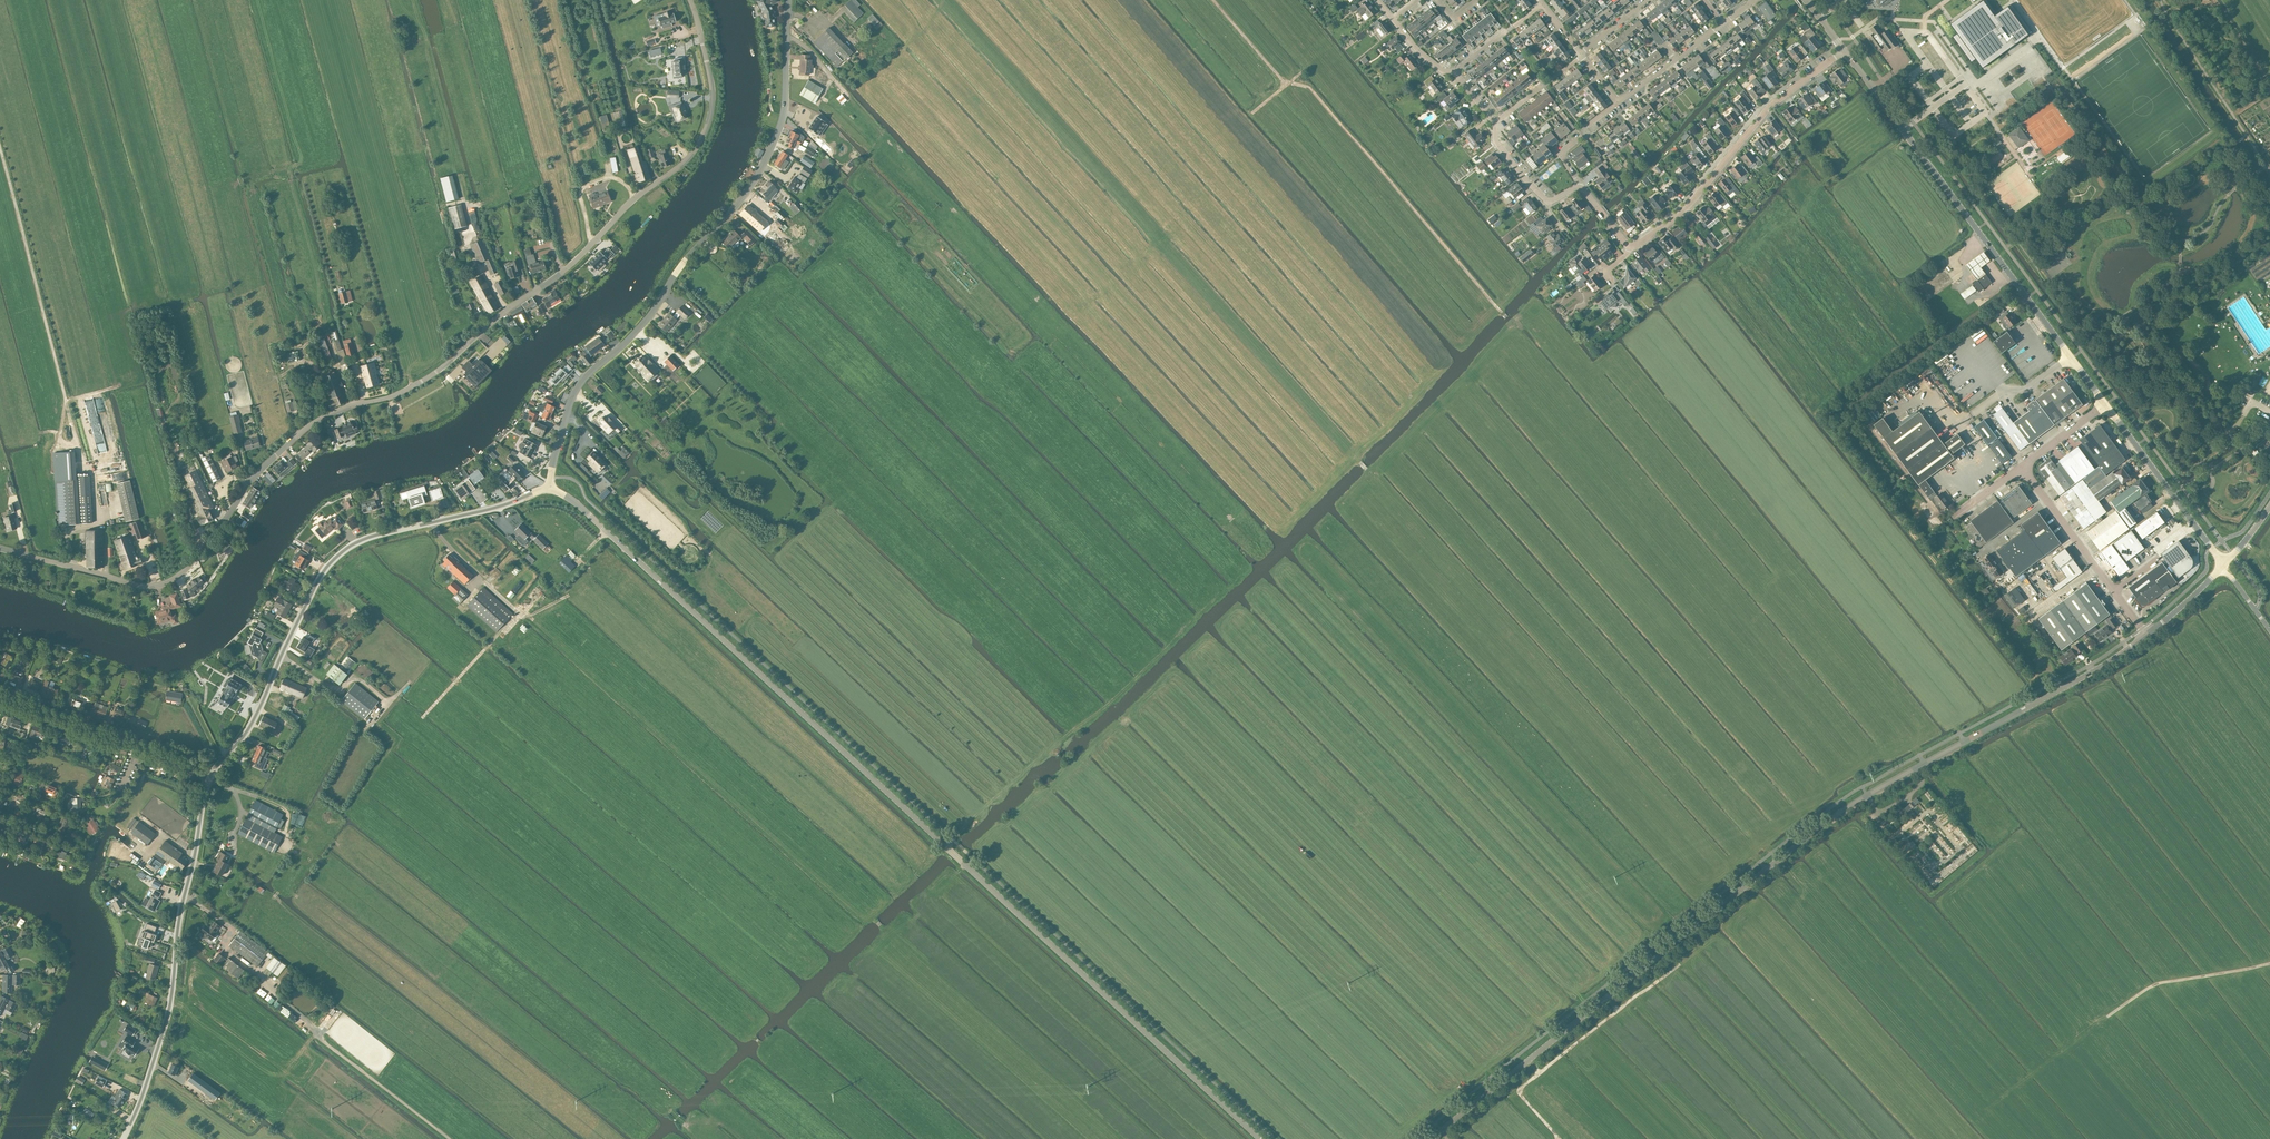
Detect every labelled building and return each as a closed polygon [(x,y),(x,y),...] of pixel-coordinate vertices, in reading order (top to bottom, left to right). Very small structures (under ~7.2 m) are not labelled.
[(770,5),(777,1),(777,0),(758,0),(757,1),(764,12),(762,13),(761,14),(760,17),(761,19),(763,20),(765,20),(766,27),(774,26),(773,17),(774,17),(773,13),(772,10),(770,5)] [(851,1),(851,0),(850,0),(844,6),(847,8),(845,12),(854,22),(863,13),(857,7),(860,5),(855,0),(852,0),(851,1)] [(1389,8),(1390,7),(1391,8),(1396,4),(1393,0),(1382,0),(1389,8)] [(1527,0),(1526,0),(1520,4),(1521,5),(1518,7),(1520,9),(1523,7),(1525,10),(1531,5),(1527,0)] [(1613,2),(1618,10),(1624,5),(1620,0),(1616,0),(1613,2)] [(1672,4),(1669,0),(1665,0),(1662,3),(1666,8),(1672,4)] [(1729,0),(1724,0),(1721,2),(1726,8),(1728,6),(1730,8),(1735,4),(1733,2),(1731,3),(1729,0)] [(1984,0),(1951,24),(1957,34),(1953,37),(1971,62),(1976,59),(1983,68),(1987,66),(2007,51),(2019,42),(2025,38),(2027,36),(2029,35),(2033,32),(2012,4),(2009,6),(2006,8),(1995,16),(1984,0)] [(1368,1),(1357,10),(1362,16),(1365,13),(1369,18),(1377,11),(1368,1)] [(1612,1),(1607,6),(1608,8),(1613,14),(1618,10),(1613,2),(1612,1)] [(1565,3),(1562,5),(1560,2),(1554,7),(1558,12),(1564,7),(1564,8),(1566,6),(1567,5),(1565,3)] [(1766,2),(1758,7),(1755,9),(1760,16),(1763,14),(1768,21),(1776,15),(1766,2)] [(1668,11),(1666,8),(1662,3),(1657,7),(1661,12),(1663,15),(1668,11)] [(1694,13),(1701,9),(1696,3),(1690,8),(1694,13)] [(1358,8),(1355,4),(1349,8),(1353,12),(1358,8)] [(1570,16),(1572,14),(1570,11),(1570,12),(1566,6),(1564,8),(1564,7),(1558,12),(1562,18),(1564,17),(1565,19),(1570,16)] [(1601,10),(1603,12),(1608,18),(1613,14),(1608,8),(1607,6),(1601,10)] [(1656,17),(1661,12),(1657,7),(1651,11),(1656,17)] [(1434,20),(1437,17),(1440,15),(1435,8),(1432,10),(1430,8),(1426,12),(1434,23),(1436,22),(1434,20)] [(1698,18),(1705,14),(1701,9),(1694,13),(1698,18)] [(659,23),(660,26),(662,26),(662,29),(670,26),(669,24),(676,22),(673,14),(671,14),(670,11),(664,13),(665,16),(658,18),(659,22),(659,23)] [(1646,15),(1647,16),(1645,17),(1650,23),(1652,22),(1651,21),(1656,17),(1651,11),(1646,15)] [(1429,27),(1434,23),(1426,12),(1421,16),(1429,27)] [(1603,12),(1598,16),(1602,22),(1608,18),(1603,12)] [(1486,13),(1484,15),(1493,25),(1497,22),(1490,13),(1487,15),(1486,13)] [(1709,19),(1705,14),(1698,18),(1702,24),(1709,19)] [(1493,25),(1484,15),(1482,16),(1484,18),(1481,21),(1488,29),(1493,25)] [(1595,18),(1592,20),(1597,26),(1602,22),(1598,16),(1597,16),(1596,15),(1594,17),(1595,18)] [(1429,27),(1421,16),(1416,20),(1425,31),(1427,30),(1426,28),(1428,26),(1429,27)] [(1567,24),(1574,19),(1572,16),(1565,21),(1567,24)] [(1749,16),(1744,21),(1750,30),(1756,25),(1756,26),(1759,24),(1754,16),(1751,18),(1749,16)] [(1545,25),(1540,18),(1534,23),(1539,29),(1545,25)] [(1585,22),(1587,24),(1592,31),(1597,26),(1592,20),(1591,18),(1585,22)] [(1374,29),(1377,26),(1384,35),(1391,30),(1388,26),(1387,24),(1383,20),(1380,23),(1377,20),(1371,25),(1374,29)] [(1423,33),(1425,31),(1416,20),(1411,23),(1419,33),(1421,31),(1423,33)] [(1639,20),(1634,24),(1639,30),(1644,26),(1639,20)] [(1447,24),(1445,21),(1437,27),(1440,30),(1447,24)] [(1476,21),(1475,22),(1483,33),(1488,29),(1481,21),(1478,23),(1476,21)] [(1744,21),(1738,25),(1741,29),(1739,31),(1746,40),(1748,42),(1750,40),(1745,34),(1750,30),(1744,21)] [(1483,33),(1475,22),(1473,24),(1474,26),(1471,28),(1478,37),(1483,33)] [(1418,33),(1419,33),(1411,23),(1406,27),(1413,35),(1415,38),(1417,37),(1420,35),(1418,33)] [(1539,29),(1534,23),(1529,27),(1534,33),(1535,35),(1540,31),(1539,29)] [(1804,31),(1809,27),(1805,23),(1800,27),(1804,31)] [(1581,27),(1580,27),(1581,29),(1586,35),(1592,31),(1587,24),(1582,28),(1581,27)] [(1633,35),(1639,30),(1634,24),(1629,28),(1633,35)] [(1875,25),(1870,29),(1873,33),(1867,37),(1877,51),(1883,46),(1886,51),(1891,47),(1892,48),(1896,45),(1886,30),(1881,34),(1875,25)] [(1448,26),(1443,30),(1445,33),(1446,34),(1451,30),(1448,26)] [(1684,30),(1689,36),(1694,32),(1690,26),(1684,30)] [(1534,33),(1529,27),(1523,31),(1528,37),(1534,33)] [(1581,39),(1586,35),(1581,29),(1580,27),(1572,34),(1577,40),(1580,38),(1581,39)] [(829,28),(813,42),(837,67),(852,52),(844,44),(829,28)] [(1478,37),(1471,28),(1468,30),(1467,28),(1465,30),(1473,40),(1478,37)] [(1628,39),(1633,35),(1629,28),(1624,33),(1628,39)] [(1801,37),(1800,38),(1807,46),(1807,45),(1813,52),(1820,46),(1814,38),(1816,36),(1813,31),(1812,32),(1810,29),(1804,35),(1801,37)] [(1473,40),(1465,30),(1463,31),(1465,33),(1462,35),(1469,44),(1473,40)] [(1689,36),(1684,30),(1679,34),(1684,40),(1689,36)] [(1525,40),(1528,37),(1523,31),(1518,35),(1523,43),(1526,41),(1525,40)] [(1737,34),(1732,38),(1736,44),(1738,47),(1739,48),(1741,46),(1742,46),(1738,42),(1739,42),(1742,40),(1743,42),(1746,40),(1739,31),(1737,33),(1737,34)] [(1624,33),(1618,37),(1627,48),(1630,47),(1627,44),(1631,42),(1628,39),(1624,33)] [(1547,39),(1543,41),(1547,47),(1549,45),(1557,39),(1553,34),(1547,38),(1547,39)] [(1684,40),(1679,34),(1674,38),(1679,44),(1684,40)] [(1449,36),(1448,37),(1457,49),(1462,45),(1459,41),(1462,39),(1458,35),(1456,36),(1456,38),(1453,40),(1449,36)] [(1521,45),(1523,43),(1518,35),(1512,40),(1514,43),(1512,45),(1514,48),(1517,46),(1520,44),(1521,45)] [(1390,51),(1392,49),(1394,48),(1398,52),(1403,48),(1400,43),(1401,42),(1396,36),(1387,43),(1390,46),(1387,47),(1387,49),(1389,51),(1390,51)] [(1446,38),(1449,43),(1447,45),(1453,53),(1457,49),(1448,37),(1446,38)] [(1625,50),(1627,48),(1618,37),(1613,41),(1618,47),(1620,50),(1623,47),(1625,50)] [(1728,41),(1726,42),(1731,48),(1733,50),(1738,47),(1736,44),(1732,38),(1731,37),(1728,39),(1727,40),(1728,41)] [(1673,48),(1679,44),(1674,38),(1669,42),(1673,48)] [(1557,39),(1549,45),(1552,48),(1554,51),(1562,45),(1557,39)] [(1613,51),(1618,47),(1613,41),(1608,45),(1613,51)] [(1722,45),(1721,46),(1725,52),(1727,54),(1733,50),(1731,48),(1726,42),(1725,41),(1722,44),(1722,45)] [(1440,43),(1438,44),(1448,56),(1453,53),(1447,45),(1446,45),(1445,44),(1442,46),(1440,43)] [(1448,56),(1438,44),(1436,46),(1440,50),(1437,53),(1435,55),(1440,62),(1443,60),(1445,59),(1448,56)] [(1800,44),(1796,48),(1795,46),(1788,52),(1796,62),(1803,57),(1801,54),(1805,50),(1800,44)] [(1554,51),(1552,52),(1557,57),(1559,55),(1566,50),(1562,45),(1554,51)] [(1721,46),(1715,50),(1720,56),(1725,52),(1727,55),(1727,54),(1725,52),(1721,46)] [(1499,51),(1505,58),(1508,56),(1511,61),(1513,59),(1511,57),(1510,56),(1510,55),(1504,47),(1499,51)] [(651,57),(661,54),(660,48),(649,51),(651,57)] [(1532,50),(1531,50),(1533,53),(1536,56),(1539,53),(1535,48),(1532,50)] [(1711,52),(1707,54),(1708,56),(1710,58),(1715,64),(1717,63),(1715,60),(1720,56),(1715,50),(1714,49),(1711,52)] [(1566,50),(1559,55),(1562,58),(1561,60),(1564,65),(1570,60),(1568,57),(1570,56),(1566,50)] [(1657,50),(1652,54),(1656,60),(1662,56),(1657,50)] [(1502,61),(1505,58),(1499,51),(1494,54),(1504,67),(1505,65),(1502,61)] [(1592,57),(1597,62),(1603,57),(1599,52),(1592,57)] [(1411,54),(1407,57),(1404,53),(1397,59),(1400,63),(1403,61),(1412,71),(1419,65),(1411,54)] [(1642,57),(1644,60),(1641,62),(1646,68),(1651,64),(1646,58),(1644,56),(1642,53),(1640,54),(1642,57)] [(1504,67),(1494,54),(1489,58),(1495,66),(1498,64),(1502,68),(1504,67)] [(1656,60),(1652,54),(1646,58),(1651,64),(1656,60)] [(1698,54),(1693,59),(1699,67),(1705,63),(1707,66),(1710,64),(1704,56),(1701,58),(1698,54)] [(1601,67),(1607,62),(1603,57),(1597,62),(1601,67)] [(676,71),(676,78),(682,77),(681,74),(685,74),(683,60),(682,61),(682,58),(675,58),(676,61),(672,62),(673,72),(676,71)] [(1489,58),(1485,62),(1494,74),(1496,73),(1492,68),(1495,66),(1489,58)] [(1693,71),(1699,67),(1693,59),(1687,63),(1692,69),(1693,71)] [(1793,70),(1790,67),(1793,65),(1788,59),(1783,63),(1784,64),(1777,69),(1784,77),(1793,70)] [(1492,75),(1494,74),(1485,62),(1480,66),(1486,73),(1487,75),(1490,73),(1492,75)] [(1611,68),(1609,65),(1607,62),(1601,67),(1605,73),(1611,68)] [(1641,62),(1636,66),(1641,72),(1646,68),(1641,62)] [(1629,68),(1631,70),(1635,76),(1641,72),(1636,66),(1634,63),(1632,65),(1633,66),(1629,68)] [(1692,69),(1687,63),(1682,67),(1686,72),(1685,73),(1688,77),(1695,73),(1693,71),(1692,69)] [(1728,66),(1725,64),(1719,70),(1721,73),(1728,66)] [(1475,69),(1485,81),(1487,80),(1483,76),(1486,73),(1480,66),(1475,69)] [(812,70),(806,76),(808,78),(806,81),(810,85),(812,82),(814,84),(816,82),(818,83),(822,79),(820,78),(824,75),(817,68),(813,72),(812,70)] [(1485,81),(1475,69),(1470,73),(1475,79),(1474,80),(1476,83),(1481,80),(1483,83),(1485,81)] [(1571,73),(1577,79),(1582,75),(1577,69),(1571,73)] [(1845,80),(1843,77),(1846,75),(1841,69),(1839,71),(1838,70),(1832,75),(1832,76),(1830,78),(1834,83),(1837,81),(1839,84),(1845,80)] [(1521,72),(1519,74),(1527,84),(1529,83),(1529,84),(1530,84),(1533,82),(1531,79),(1534,76),(1529,70),(1523,75),(1521,72)] [(1625,74),(1630,80),(1635,76),(1631,70),(1625,74)] [(1677,71),(1671,75),(1676,82),(1681,77),(1677,71)] [(1702,71),(1696,75),(1699,78),(1701,76),(1705,80),(1708,78),(1704,73),(1704,74),(1702,71)] [(1777,76),(1772,71),(1762,79),(1769,88),(1777,83),(1774,79),(1777,76)] [(1571,84),(1577,79),(1571,73),(1566,77),(1571,84)] [(1517,75),(1519,78),(1516,80),(1523,89),(1526,87),(1526,86),(1525,86),(1527,84),(1519,74),(1517,75)] [(1625,74),(1620,78),(1625,84),(1630,80),(1625,74)] [(1431,75),(1423,82),(1428,87),(1430,85),(1437,93),(1444,88),(1436,78),(1434,79),(1431,75)] [(1617,80),(1613,75),(1611,76),(1619,88),(1625,84),(1620,78),(1617,80)] [(1676,82),(1671,75),(1665,79),(1670,86),(1676,82)] [(1565,88),(1571,84),(1566,77),(1560,82),(1565,88)] [(1704,81),(1710,89),(1713,85),(1711,83),(1708,78),(1705,80),(1704,81)] [(1750,82),(1754,86),(1748,91),(1755,100),(1761,95),(1761,94),(1765,91),(1760,84),(1755,78),(1750,82)] [(1665,79),(1660,84),(1665,90),(1670,86),(1665,79)] [(1511,80),(1510,81),(1518,92),(1519,90),(1520,91),(1521,91),(1523,89),(1516,80),(1513,82),(1511,80)] [(1508,83),(1509,85),(1507,87),(1514,97),(1517,95),(1517,94),(1516,93),(1518,92),(1510,81),(1508,83)] [(1565,88),(1560,82),(1555,86),(1560,92),(1558,93),(1564,101),(1568,98),(1562,91),(1565,88)] [(1822,95),(1825,92),(1827,94),(1832,91),(1827,84),(1824,86),(1821,83),(1813,89),(1816,93),(1819,91),(1822,95)] [(1584,89),(1578,93),(1580,96),(1586,92),(1588,94),(1595,90),(1590,84),(1584,89)] [(1660,84),(1654,88),(1659,94),(1665,90),(1660,84)] [(1502,87),(1500,88),(1508,99),(1510,98),(1511,99),(1514,97),(1507,87),(1504,90),(1502,87)] [(1498,90),(1500,92),(1497,95),(1505,104),(1507,102),(1507,101),(1507,100),(1508,99),(1500,88),(1498,90)] [(1659,94),(1654,88),(1649,92),(1653,98),(1651,100),(1653,103),(1658,99),(1656,96),(1659,94)] [(1588,94),(1584,97),(1589,103),(1590,102),(1592,100),(1599,95),(1595,90),(1588,94)] [(1541,96),(1548,105),(1554,100),(1547,91),(1541,96)] [(1447,111),(1450,109),(1456,104),(1455,102),(1458,99),(1453,92),(1447,97),(1444,92),(1437,98),(1441,102),(1444,100),(1447,104),(1445,106),(1445,108),(1447,111)] [(1750,108),(1746,102),(1749,100),(1742,92),(1739,95),(1741,97),(1734,102),(1743,113),(1750,108)] [(1502,106),(1505,104),(1497,95),(1494,97),(1492,94),(1488,98),(1493,105),(1496,103),(1499,107),(1500,105),(1501,106),(1502,106)] [(1804,109),(1809,104),(1810,105),(1813,105),(1817,102),(1811,94),(1808,96),(1806,94),(1797,101),(1804,109)] [(1592,100),(1590,102),(1592,104),(1594,102),(1597,106),(1603,101),(1599,95),(1592,100)] [(1548,105),(1541,96),(1535,100),(1542,109),(1548,105)] [(806,97),(803,102),(812,107),(815,101),(806,97)] [(1535,100),(1530,105),(1537,114),(1542,109),(1535,100)] [(1568,101),(1564,104),(1569,109),(1573,106),(1568,101)] [(1603,101),(1597,106),(1599,109),(1597,110),(1599,112),(1601,111),(1607,106),(1603,101)] [(681,102),(676,104),(677,106),(673,108),(675,113),(673,113),(675,117),(676,117),(678,121),(685,118),(684,114),(686,113),(683,104),(682,105),(681,102)] [(1649,104),(1643,108),(1648,114),(1653,110),(1649,104)] [(1537,114),(1530,105),(1524,109),(1531,118),(1537,114)] [(1793,111),(1790,107),(1783,112),(1787,118),(1786,118),(1789,122),(1790,122),(1796,118),(1797,120),(1802,116),(1800,113),(1796,108),(1793,111)] [(1463,108),(1453,116),(1456,120),(1459,119),(1464,126),(1472,119),(1463,108)] [(1647,119),(1645,116),(1648,114),(1643,108),(1638,111),(1647,123),(1649,122),(1647,119)] [(1732,112),(1725,116),(1733,126),(1739,121),(1736,117),(1739,114),(1737,112),(1734,108),(1731,110),(1732,112)] [(1525,122),(1531,118),(1524,109),(1518,114),(1525,122)] [(1644,125),(1647,123),(1638,111),(1633,115),(1638,122),(1640,120),(1644,125)] [(606,115),(599,117),(604,133),(611,131),(606,115)] [(1638,122),(1633,115),(1628,119),(1632,126),(1638,122)] [(817,117),(808,129),(816,134),(825,122),(817,117)] [(1717,121),(1720,125),(1714,130),(1722,140),(1728,134),(1722,126),(1725,124),(1721,118),(1717,121)] [(1568,119),(1563,123),(1570,131),(1575,128),(1568,119)] [(1780,127),(1774,119),(1771,122),(1772,124),(1767,128),(1773,136),(1779,132),(1777,130),(1780,127)] [(1561,125),(1558,121),(1554,124),(1557,128),(1554,130),(1561,139),(1570,131),(1563,123),(1561,125)] [(1547,122),(1540,128),(1544,132),(1551,127),(1547,122)] [(1618,126),(1623,133),(1629,129),(1624,122),(1618,126)] [(1517,125),(1512,129),(1521,140),(1523,139),(1521,136),(1524,134),(1517,125)] [(1622,138),(1620,135),(1623,133),(1618,126),(1613,131),(1618,137),(1617,137),(1620,140),(1622,138)] [(2010,135),(2011,136),(2019,147),(2028,140),(2019,128),(2010,135)] [(1481,143),(1480,141),(1484,138),(1480,133),(1476,137),(1471,129),(1465,134),(1475,148),(1481,143)] [(1521,140),(1512,129),(1507,133),(1511,138),(1508,141),(1512,146),(1515,143),(1514,141),(1517,139),(1519,142),(1521,140)] [(798,133),(797,134),(791,131),(789,136),(802,143),(804,138),(803,136),(798,133)] [(1612,141),(1617,137),(1618,137),(1613,131),(1607,135),(1612,141)] [(1524,161),(1532,171),(1547,159),(1553,155),(1548,149),(1558,141),(1551,132),(1540,140),(1543,144),(1538,148),(1540,149),(1524,161)] [(1717,148),(1715,146),(1718,144),(1710,133),(1705,137),(1708,140),(1702,144),(1710,154),(1717,148)] [(1614,144),(1612,141),(1607,135),(1601,139),(1606,146),(1608,148),(1614,144)] [(802,143),(789,136),(786,142),(790,143),(788,146),(793,149),(795,146),(794,145),(795,143),(799,145),(800,143),(802,143)] [(1754,143),(1760,152),(1764,149),(1765,151),(1772,145),(1766,138),(1764,136),(1761,138),(1761,137),(1754,143)] [(1601,150),(1606,146),(1601,139),(1596,143),(1601,150)] [(1696,164),(1699,167),(1706,162),(1701,156),(1704,154),(1693,141),(1690,143),(1694,153),(1692,155),(1693,156),(1689,159),(1694,166),(1696,164)] [(815,151),(808,146),(804,152),(811,157),(815,151)] [(1586,159),(1586,158),(1583,154),(1586,152),(1581,146),(1573,152),(1576,156),(1572,159),(1579,168),(1585,164),(1583,162),(1587,159),(1586,159)] [(651,178),(650,174),(645,161),(643,162),(638,147),(627,150),(638,182),(651,178)] [(1594,149),(1599,156),(1603,154),(1597,147),(1594,149)] [(662,151),(663,154),(659,156),(662,167),(670,164),(669,159),(667,149),(662,151)] [(764,151),(758,149),(755,155),(760,157),(764,151)] [(1630,153),(1636,160),(1640,156),(1635,149),(1630,153)] [(785,159),(788,155),(782,151),(778,157),(784,161),(785,159)] [(1748,166),(1755,161),(1759,165),(1762,163),(1757,156),(1753,158),(1748,152),(1741,157),(1748,166)] [(1496,155),(1494,157),(1491,154),(1484,161),(1488,166),(1490,164),(1494,169),(1502,163),(1496,155)] [(618,171),(615,157),(610,158),(613,172),(618,171)] [(785,163),(787,161),(785,159),(784,161),(778,157),(774,164),(781,169),(785,168),(786,166),(785,163)] [(1682,171),(1678,174),(1685,184),(1691,178),(1689,175),(1693,171),(1688,165),(1686,162),(1685,162),(1686,161),(1683,157),(1680,160),(1683,164),(1679,168),(1682,171)] [(852,159),(847,165),(850,168),(856,161),(852,159)] [(1486,167),(1481,161),(1476,165),(1480,171),(1486,167)] [(1606,170),(1602,165),(1594,171),(1599,178),(1596,181),(1601,188),(1608,182),(1609,183),(1613,180),(1607,172),(1606,170)] [(1655,168),(1659,173),(1663,170),(1659,165),(1655,168)] [(1748,173),(1743,166),(1740,168),(1737,165),(1730,170),(1732,172),(1730,174),(1734,179),(1736,177),(1737,179),(1740,177),(1740,178),(1742,178),(1748,173)] [(808,177),(812,171),(804,166),(800,172),(808,177)] [(1504,187),(1507,185),(1515,179),(1507,169),(1505,171),(1503,169),(1496,174),(1498,177),(1499,176),(1503,181),(1501,183),(1504,187)] [(807,178),(799,173),(797,177),(795,176),(788,187),(795,191),(802,181),(804,182),(807,178)] [(453,175),(440,178),(447,202),(459,199),(453,175)] [(1718,183),(1726,192),(1728,196),(1733,192),(1737,189),(1728,177),(1725,180),(1724,179),(1718,183)] [(760,191),(766,196),(764,199),(767,201),(773,195),(770,192),(775,187),(769,182),(760,191)] [(1680,192),(1673,183),(1666,188),(1668,190),(1665,193),(1669,199),(1672,196),(1673,197),(1680,192)] [(1513,186),(1503,194),(1506,198),(1510,195),(1513,199),(1517,196),(1520,199),(1524,195),(1522,192),(1524,191),(1520,185),(1515,189),(1513,186)] [(607,191),(599,195),(603,204),(611,201),(607,191)] [(1716,207),(1720,203),(1723,207),(1728,203),(1723,197),(1720,199),(1714,192),(1708,197),(1716,207)] [(603,204),(599,195),(595,197),(593,193),(588,195),(590,199),(589,199),(593,208),(603,204)] [(1656,194),(1648,200),(1657,212),(1665,206),(1663,203),(1665,201),(1661,196),(1659,198),(1656,194)] [(1530,199),(1529,200),(1527,197),(1520,203),(1523,206),(1524,205),(1530,213),(1537,208),(1530,199)] [(1576,198),(1571,202),(1573,205),(1574,207),(1571,209),(1576,215),(1581,211),(1580,210),(1583,207),(1576,198)] [(796,201),(792,205),(798,213),(803,209),(796,201)] [(1514,211),(1521,206),(1518,203),(1512,208),(1514,211)] [(1645,203),(1641,206),(1639,208),(1641,210),(1636,213),(1644,223),(1651,217),(1646,212),(1650,209),(1645,203)] [(448,207),(454,229),(466,226),(460,204),(448,207)] [(768,222),(748,205),(740,214),(760,232),(768,222)] [(1564,207),(1559,211),(1566,221),(1569,218),(1571,220),(1576,215),(1571,209),(1568,212),(1567,210),(1564,207)] [(1705,210),(1703,207),(1696,212),(1701,218),(1700,219),(1703,222),(1707,226),(1717,218),(1715,215),(1713,213),(1710,209),(1709,207),(1705,210)] [(1635,226),(1633,224),(1634,223),(1625,212),(1617,217),(1627,229),(1631,226),(1633,229),(1635,226)] [(1497,218),(1494,215),(1488,220),(1491,223),(1497,218)] [(774,222),(780,227),(784,224),(778,218),(774,222)] [(1546,219),(1542,221),(1540,218),(1529,225),(1532,229),(1537,226),(1541,232),(1544,230),(1546,232),(1550,229),(1548,227),(1551,225),(1546,219)] [(1683,228),(1682,228),(1680,226),(1672,232),(1678,240),(1686,233),(1685,231),(1685,230),(1685,229),(1684,228),(1683,228)] [(741,235),(750,245),(756,239),(747,229),(741,235)] [(741,238),(733,230),(722,242),(729,249),(741,238)] [(1553,232),(1547,237),(1550,240),(1549,241),(1555,247),(1557,251),(1561,248),(1558,245),(1563,241),(1562,240),(1563,239),(1560,234),(1559,235),(1558,234),(1556,236),(1553,232)] [(1695,238),(1701,245),(1706,241),(1700,234),(1695,238)] [(770,236),(766,240),(778,251),(782,247),(770,236)] [(1672,237),(1669,240),(1666,236),(1658,242),(1664,248),(1667,251),(1671,248),(1674,251),(1679,246),(1672,237)] [(1707,236),(1704,239),(1713,249),(1716,247),(1707,236)] [(485,261),(490,275),(497,272),(487,249),(483,239),(470,245),(478,264),(485,261)] [(1606,239),(1598,245),(1607,257),(1612,253),(1610,249),(1612,247),(1606,239)] [(1578,247),(1582,252),(1588,247),(1584,242),(1578,247)] [(1598,245),(1594,249),(1590,252),(1596,260),(1599,257),(1602,261),(1607,257),(1598,245)] [(589,263),(596,270),(597,269),(599,272),(606,265),(603,263),(609,258),(610,259),(615,254),(608,248),(603,252),(604,253),(603,254),(600,252),(589,263)] [(1653,248),(1645,254),(1651,261),(1656,257),(1659,261),(1665,257),(1663,254),(1661,253),(1660,251),(1657,253),(1656,252),(1653,248)] [(1990,261),(1984,252),(1966,265),(1977,279),(1986,273),(1981,267),(1990,261)] [(533,254),(525,257),(529,268),(531,268),(533,273),(546,269),(543,260),(536,263),(533,254)] [(1525,254),(1520,258),(1523,263),(1529,258),(1525,254)] [(1639,272),(1643,268),(1646,272),(1650,269),(1641,256),(1632,263),(1632,264),(1630,266),(1634,270),(1636,268),(1639,272)] [(1586,258),(1581,262),(1577,257),(1569,263),(1576,271),(1578,269),(1581,273),(1585,269),(1584,267),(1589,262),(1586,258)] [(517,271),(522,269),(519,260),(510,263),(511,267),(506,268),(509,279),(519,276),(517,271)] [(1636,278),(1626,265),(1625,277),(1624,277),(1619,281),(1624,286),(1623,288),(1636,278)] [(1984,289),(1992,283),(1986,273),(1977,279),(1972,282),(1974,285),(1978,291),(1980,292),(1984,289)] [(500,308),(482,274),(470,281),(488,314),(500,308)] [(1594,275),(1587,281),(1595,291),(1602,285),(1594,275)] [(1584,276),(1578,281),(1576,283),(1580,288),(1583,286),(1586,284),(1583,282),(1586,279),(1584,276)] [(508,291),(502,280),(494,284),(500,295),(508,291)] [(1962,293),(1966,299),(1978,291),(1974,285),(1962,293)] [(555,289),(550,292),(552,294),(542,299),(548,308),(551,306),(550,304),(560,299),(555,289)] [(1603,297),(1604,299),(1603,300),(1600,303),(1606,310),(1609,306),(1616,307),(1616,304),(1620,301),(1625,306),(1628,304),(1619,291),(1613,296),(1609,295),(1608,294),(1603,297)] [(346,292),(340,294),(343,303),(349,302),(346,292)] [(518,314),(518,315),(524,313),(525,315),(528,313),(527,311),(537,305),(532,297),(521,304),(522,305),(510,312),(513,317),(518,314)] [(681,306),(677,311),(685,318),(689,313),(681,306)] [(2013,316),(2011,313),(2009,314),(2007,311),(1998,317),(2003,324),(2006,322),(2010,327),(2017,322),(2013,316)] [(512,321),(515,327),(517,326),(518,328),(524,325),(523,322),(528,320),(525,315),(524,313),(518,315),(519,317),(517,318),(512,321)] [(670,313),(659,326),(665,331),(676,319),(670,313)] [(703,317),(709,322),(712,319),(706,314),(703,317)] [(2016,343),(2014,340),(2008,331),(1994,342),(2002,353),(2016,343)] [(585,346),(586,348),(592,355),(605,345),(598,337),(585,346)] [(354,350),(352,342),(344,345),(347,357),(355,355),(354,350)] [(583,356),(581,358),(587,366),(592,362),(584,351),(581,353),(583,356)] [(574,355),(567,361),(572,367),(576,364),(574,361),(577,359),(574,355)] [(651,377),(654,380),(658,376),(656,373),(658,371),(651,364),(653,363),(649,359),(648,360),(643,355),(634,364),(638,368),(637,369),(640,373),(641,371),(649,380),(651,377)] [(664,362),(673,371),(679,364),(670,355),(664,362)] [(467,361),(462,367),(467,371),(464,374),(469,380),(472,377),(479,384),(488,375),(492,371),(491,370),(479,359),(472,366),(467,361)] [(367,388),(379,384),(379,382),(380,382),(379,378),(378,378),(373,363),(360,366),(363,377),(364,377),(367,388)] [(548,381),(552,385),(554,383),(555,385),(559,381),(561,383),(569,375),(569,374),(568,375),(566,374),(571,369),(572,370),(567,364),(562,370),(560,368),(554,374),(556,376),(553,379),(552,377),(548,381)] [(349,401),(339,373),(322,379),(330,399),(328,400),(331,408),(349,401)] [(2083,404),(2064,378),(2036,399),(2055,425),(2083,404)] [(598,385),(594,390),(599,395),(603,390),(598,385)] [(538,405),(537,407),(552,414),(555,407),(551,405),(552,404),(554,399),(546,396),(545,396),(544,400),(547,401),(546,403),(545,402),(543,403),(543,405),(541,405),(538,405)] [(2030,411),(2013,422),(2029,444),(2055,425),(2036,400),(2035,401),(2034,400),(2032,402),(2030,403),(2031,404),(2027,406),(2027,407),(2030,411)] [(292,402),(285,404),(287,412),(295,410),(292,402)] [(549,420),(552,414),(537,407),(536,409),(543,412),(541,417),(549,420)] [(1876,407),(1867,414),(1873,423),(1882,416),(1876,407)] [(2020,450),(2029,444),(2013,422),(2002,407),(1993,415),(2006,431),(2002,434),(2005,439),(2009,436),(2020,450)] [(1908,470),(1930,454),(1944,444),(1920,411),(1893,431),(1883,418),(1874,424),(1908,470)] [(239,414),(237,415),(230,417),(234,434),(242,432),(240,422),(241,422),(239,414)] [(600,426),(604,429),(606,427),(610,432),(614,428),(618,432),(622,429),(613,420),(612,421),(609,417),(608,418),(605,416),(603,418),(602,417),(599,420),(600,421),(602,424),(600,426)] [(1998,437),(1984,419),(1975,426),(1988,444),(1998,437)] [(335,430),(338,438),(340,437),(339,436),(345,434),(347,437),(356,434),(355,432),(358,431),(356,424),(353,425),(351,422),(350,422),(347,423),(347,424),(342,426),(343,428),(341,429),(341,427),(335,430)] [(546,427),(536,423),(532,432),(542,437),(542,436),(543,436),(544,434),(544,433),(546,427)] [(2080,440),(2099,465),(2106,474),(2126,459),(2100,425),(2080,440)] [(1944,444),(1952,454),(1966,444),(1958,433),(1944,444)] [(258,437),(244,441),(246,450),(260,446),(258,437)] [(525,438),(523,442),(522,442),(521,442),(521,443),(520,443),(519,444),(519,445),(518,445),(518,446),(518,447),(519,448),(519,449),(521,450),(520,452),(533,459),(535,455),(533,454),(538,445),(525,438)] [(2003,464),(2012,457),(1998,438),(1989,445),(2003,464)] [(308,445),(298,453),(294,456),(299,462),(303,459),(313,451),(314,452),(319,447),(313,439),(307,444),(308,445)] [(1919,485),(1929,498),(1936,493),(1926,479),(1955,458),(1952,454),(1944,444),(1930,454),(1908,470),(1919,485)] [(2068,454),(2085,476),(2086,476),(2095,469),(2078,446),(2068,454)] [(617,453),(623,459),(626,456),(620,450),(617,453)] [(74,452),(54,453),(56,481),(57,510),(58,510),(58,511),(59,525),(74,524),(78,524),(92,523),(90,479),(89,476),(76,477),(74,452)] [(593,452),(587,458),(590,461),(588,463),(593,468),(598,473),(600,471),(607,464),(597,454),(596,455),(593,452)] [(221,478),(209,454),(202,458),(213,482),(221,478)] [(2059,462),(2055,465),(2071,486),(2076,483),(2085,476),(2068,454),(2059,460),(2059,462)] [(235,456),(233,457),(233,456),(222,461),(227,472),(238,466),(236,462),(238,461),(238,460),(236,456),(235,456)] [(282,459),(272,468),(278,475),(285,470),(287,472),(294,466),(289,460),(288,460),(285,463),(282,459)] [(2059,495),(2071,486),(2055,465),(2052,460),(2040,469),(2059,495)] [(468,476),(475,484),(488,475),(481,465),(477,467),(478,469),(468,476)] [(509,470),(518,479),(524,474),(515,465),(509,470)] [(2099,465),(2095,469),(2086,476),(2086,477),(2083,479),(2090,488),(2107,476),(2106,474),(2099,465)] [(2130,478),(2122,467),(2114,473),(2122,484),(2130,478)] [(185,475),(191,487),(186,490),(199,516),(197,517),(201,525),(205,523),(214,519),(210,512),(209,512),(208,510),(214,507),(196,470),(185,475)] [(513,478),(506,470),(496,479),(507,490),(512,486),(509,483),(514,479),(513,478)] [(2107,476),(2090,488),(2099,501),(2122,484),(2114,473),(2113,472),(2107,476)] [(604,474),(601,477),(609,485),(613,482),(604,474)] [(270,480),(265,475),(263,477),(268,483),(270,485),(273,483),(270,480)] [(469,493),(466,489),(472,484),(468,479),(454,490),(461,499),(464,497),(469,493)] [(2090,488),(2083,479),(2060,496),(2084,528),(2107,511),(2099,501),(2090,488)] [(2140,479),(2137,481),(2111,501),(2119,512),(2141,496),(2149,490),(2140,479)] [(130,480),(117,484),(126,522),(139,518),(130,480)] [(1900,486),(1895,483),(1892,490),(1899,493),(1901,488),(1899,487),(1900,486)] [(2019,485),(2001,498),(2015,517),(2032,503),(2019,485)] [(424,486),(407,491),(411,504),(410,505),(411,508),(425,503),(423,496),(427,495),(424,486)] [(249,493),(257,498),(261,492),(253,487),(249,493)] [(599,496),(603,499),(610,492),(606,488),(599,496)] [(439,491),(434,493),(436,500),(441,498),(443,497),(441,490),(439,491)] [(1936,493),(1929,498),(1931,501),(1934,498),(1936,501),(1935,502),(1935,503),(1935,504),(1935,505),(1936,505),(1937,506),(1938,506),(1939,505),(1943,509),(1950,504),(1942,492),(1938,495),(1936,493)] [(251,508),(257,498),(249,493),(243,503),(251,508)] [(361,505),(364,516),(385,510),(380,493),(374,495),(374,497),(364,499),(365,504),(361,505)] [(2153,506),(2145,494),(2135,502),(2143,514),(2153,506)] [(354,507),(351,499),(345,500),(348,509),(354,507)] [(1998,500),(1971,520),(1988,541),(2014,522),(1998,500)] [(8,511),(9,516),(13,515),(12,512),(16,511),(14,503),(10,505),(11,510),(8,511)] [(2126,507),(2119,512),(2126,521),(2131,528),(2137,523),(2126,507)] [(2100,550),(2129,529),(2116,510),(2087,532),(2100,550)] [(1997,550),(2016,576),(2062,543),(2038,511),(2021,524),(2025,529),(1997,550)] [(2157,511),(2134,528),(2143,539),(2165,522),(2157,511)] [(243,513),(241,516),(248,521),(250,518),(243,513)] [(13,515),(9,516),(4,518),(7,531),(16,528),(13,515)] [(319,526),(316,529),(323,537),(326,534),(333,528),(335,529),(336,529),(338,528),(338,529),(344,523),(337,515),(331,519),(330,517),(324,522),(322,521),(321,521),(319,521),(318,523),(318,524),(319,526)] [(236,523),(240,525),(244,519),(240,516),(236,523)] [(140,520),(132,523),(138,539),(146,537),(140,520)] [(1966,524),(1963,526),(1969,534),(1971,532),(1979,543),(1976,544),(1979,547),(1987,542),(1971,520),(1968,522),(1969,523),(1967,525),(1966,524)] [(516,538),(523,545),(528,541),(525,539),(530,534),(533,537),(535,535),(532,532),(531,533),(521,524),(515,530),(520,534),(516,538)] [(97,540),(103,540),(103,530),(87,530),(87,567),(98,567),(98,559),(95,559),(95,552),(97,552),(97,550),(93,550),(93,547),(98,547),(97,540)] [(2131,530),(2113,543),(2127,561),(2145,548),(2131,530)] [(534,540),(543,548),(543,549),(548,544),(548,543),(548,544),(539,535),(539,534),(538,535),(533,540),(534,540)] [(138,558),(137,555),(130,535),(114,541),(125,569),(142,563),(140,557),(138,558)] [(103,567),(103,540),(97,540),(98,547),(93,547),(93,550),(97,550),(97,552),(95,552),(95,559),(98,559),(98,567),(103,567)] [(2161,554),(2178,578),(2191,568),(2192,567),(2192,566),(2193,565),(2193,563),(2193,562),(2193,561),(2193,560),(2192,558),(2192,557),(2179,540),(2161,554)] [(232,547),(228,543),(222,548),(226,553),(232,547)] [(305,544),(302,549),(308,553),(311,547),(305,544)] [(2111,545),(2101,553),(2112,567),(2119,577),(2130,569),(2111,545)] [(2053,558),(2067,577),(2053,587),(2056,591),(2083,572),(2065,548),(2053,558)] [(309,556),(299,550),(297,554),(296,553),(293,558),(297,561),(295,564),(303,569),(308,560),(307,559),(309,556)] [(1996,578),(1999,576),(2004,572),(2000,567),(2000,568),(1997,564),(1997,563),(1990,553),(1983,559),(1983,560),(1983,561),(1982,562),(1984,564),(1985,564),(1986,564),(1996,578)] [(459,562),(460,561),(454,556),(452,558),(449,554),(443,560),(450,566),(448,568),(465,584),(473,575),(459,562)] [(528,554),(525,557),(532,563),(535,560),(528,554)] [(565,557),(560,562),(570,571),(575,566),(565,557)] [(2165,591),(2166,590),(2167,590),(2168,590),(2169,590),(2169,589),(2169,588),(2168,588),(2170,587),(2177,581),(2162,562),(2128,587),(2136,598),(2140,604),(2146,605),(2165,591)] [(283,585),(284,586),(290,589),(288,591),(293,594),(296,589),(299,590),(301,585),(295,582),(296,579),(291,576),(288,581),(286,580),(283,585)] [(194,579),(187,586),(188,587),(186,589),(181,591),(184,599),(189,597),(188,595),(192,592),(196,589),(198,592),(202,589),(200,586),(204,582),(202,580),(202,579),(201,579),(199,577),(195,580),(194,579)] [(455,595),(461,588),(453,581),(447,588),(455,595)] [(2087,582),(2063,600),(2039,618),(2062,650),(2110,614),(2103,604),(2104,604),(2104,603),(2103,601),(2102,601),(2101,601),(2087,582)] [(2011,585),(2003,592),(2013,604),(2021,597),(2011,585)] [(483,587),(466,606),(496,632),(513,613),(483,587)] [(461,588),(455,595),(452,598),(459,605),(468,594),(461,588)] [(157,623),(159,623),(171,620),(171,621),(172,622),(173,622),(174,625),(179,623),(176,614),(172,615),(170,609),(181,606),(177,594),(170,596),(173,604),(161,608),(162,610),(156,612),(158,619),(156,620),(157,623)] [(284,600),(278,597),(273,605),(279,608),(276,613),(284,618),(292,604),(284,600)] [(275,615),(268,611),(266,615),(273,619),(275,615)] [(2118,624),(2113,617),(2107,621),(2110,624),(2107,626),(2107,625),(2095,634),(2100,641),(2112,632),(2110,630),(2112,628),(2113,628),(2118,624)] [(249,643),(244,645),(247,654),(252,653),(252,654),(258,658),(263,650),(263,649),(261,641),(262,639),(261,639),(260,638),(259,637),(261,634),(255,630),(253,634),(252,634),(248,642),(248,643),(249,643)] [(304,636),(297,647),(305,652),(304,653),(311,657),(315,649),(309,645),(312,641),(313,642),(315,638),(310,635),(308,639),(304,636)] [(2060,662),(2061,662),(2062,663),(2063,663),(2064,662),(2066,664),(2070,661),(2070,660),(2076,656),(2074,652),(2076,651),(2078,653),(2083,649),(2078,643),(2073,646),(2073,647),(2060,656),(2062,658),(2061,659),(2060,660),(2060,662)] [(1,665),(7,668),(13,657),(7,654),(1,665)] [(349,657),(340,668),(348,674),(357,663),(349,657)] [(249,674),(251,669),(242,664),(239,668),(243,670),(242,671),(245,673),(246,672),(249,674)] [(332,678),(340,668),(334,664),(326,674),(332,678)] [(12,675),(9,681),(19,685),(22,678),(21,678),(14,675),(13,675),(13,674),(12,674),(12,675)] [(307,687),(284,678),(280,689),(302,698),(307,687)] [(223,686),(227,688),(224,694),(223,693),(218,702),(219,703),(217,705),(225,710),(226,707),(227,708),(232,699),(231,699),(235,693),(236,693),(240,686),(228,679),(223,686)] [(29,680),(26,687),(36,691),(38,684),(29,680)] [(379,701),(355,683),(341,701),(365,719),(379,701)] [(46,686),(43,695),(52,698),(52,697),(55,688),(52,687),(46,685),(46,686)] [(181,702),(181,700),(182,693),(168,691),(166,699),(181,702)] [(72,699),(70,705),(80,709),(83,703),(72,699)] [(281,712),(286,714),(287,714),(291,707),(284,704),(281,712)] [(107,711),(93,706),(91,711),(105,716),(107,711)] [(115,706),(112,714),(121,718),(124,711),(120,709),(120,708),(115,706)] [(273,733),(277,723),(278,721),(264,714),(258,726),(273,733)] [(12,718),(9,725),(20,729),(22,722),(12,718)] [(147,722),(139,718),(136,725),(144,729),(147,722)] [(37,728),(37,729),(33,727),(31,733),(41,737),(43,731),(40,730),(41,729),(37,728)] [(58,734),(56,740),(69,745),(71,739),(58,734)] [(125,755),(128,749),(115,744),(113,750),(125,755)] [(259,745),(255,753),(263,756),(262,756),(266,757),(268,753),(267,752),(265,751),(266,748),(259,745)] [(94,750),(84,746),(83,749),(84,750),(83,753),(80,752),(78,758),(84,760),(87,751),(93,753),(94,750)] [(263,770),(266,761),(268,758),(266,757),(262,756),(263,756),(255,753),(252,760),(256,762),(254,766),(263,770)] [(11,779),(9,782),(12,784),(14,780),(20,783),(24,776),(25,775),(19,772),(15,770),(14,772),(11,779)] [(114,780),(108,777),(103,786),(110,789),(114,780)] [(44,783),(41,788),(53,793),(51,797),(55,798),(58,791),(54,789),(55,787),(47,783),(47,785),(44,783)] [(7,793),(3,803),(8,805),(12,795),(7,793)] [(114,795),(107,801),(104,803),(106,806),(109,804),(117,798),(114,795)] [(1914,807),(1920,801),(1916,797),(1910,803),(1904,808),(1908,812),(1914,807)] [(77,804),(70,804),(70,812),(78,815),(78,810),(81,810),(80,798),(77,798),(77,804)] [(91,813),(97,803),(93,801),(87,811),(91,813)] [(70,822),(62,817),(59,823),(60,823),(56,829),(64,833),(67,827),(68,828),(70,825),(68,824),(70,822)] [(283,836),(246,817),(238,833),(274,853),(283,836)] [(127,827),(131,830),(138,820),(134,818),(127,827)] [(8,823),(0,819),(0,827),(5,830),(8,823)] [(99,829),(97,825),(98,825),(95,821),(94,821),(93,820),(88,823),(87,824),(92,832),(93,833),(97,831),(97,830),(99,829)] [(139,821),(131,832),(136,836),(147,845),(156,833),(139,821)] [(17,828),(14,838),(23,842),(27,831),(17,828)] [(35,836),(32,844),(42,847),(45,840),(35,836)] [(183,853),(173,846),(165,840),(149,863),(158,870),(165,860),(181,871),(188,861),(181,855),(183,853)] [(68,861),(70,856),(66,854),(67,852),(62,851),(61,852),(56,850),(54,856),(68,861)] [(228,863),(226,863),(230,856),(221,852),(216,859),(220,861),(214,871),(222,875),(228,863)] [(145,877),(146,875),(144,874),(144,875),(139,872),(137,876),(143,880),(145,877)] [(154,880),(151,885),(158,889),(161,884),(154,880)] [(146,907),(154,911),(160,901),(157,899),(159,896),(159,897),(161,893),(155,890),(153,894),(156,895),(154,898),(152,896),(146,907)] [(116,901),(112,903),(116,912),(121,909),(116,901)] [(207,937),(210,939),(211,940),(217,933),(216,932),(220,926),(214,922),(212,925),(210,928),(206,925),(203,928),(200,932),(203,934),(202,935),(202,938),(207,938),(207,937)] [(142,931),(140,938),(145,939),(142,947),(147,949),(148,946),(152,947),(153,942),(156,934),(155,934),(154,934),(155,930),(146,927),(144,930),(144,932),(143,932),(142,931)] [(240,931),(229,945),(257,967),(268,952),(240,931)] [(0,952),(0,968),(2,971),(6,968),(9,973),(15,970),(12,965),(10,966),(6,959),(13,955),(9,947),(4,950),(0,952)] [(220,965),(225,958),(218,953),(213,960),(220,965)] [(159,966),(150,964),(146,977),(155,980),(159,966)] [(286,967),(278,978),(283,982),(288,975),(290,977),(293,972),(286,967)] [(266,968),(263,973),(268,976),(272,972),(266,968)] [(3,975),(2,992),(11,993),(12,985),(20,985),(20,975),(3,975)] [(150,991),(142,987),(139,993),(147,996),(144,1002),(153,1006),(157,998),(149,994),(150,991)] [(19,995),(17,1000),(36,1010),(39,1005),(19,995)] [(17,1004),(1,996),(0,997),(0,1015),(1,1016),(5,1009),(12,1012),(17,1004)] [(135,1005),(127,1000),(123,1007),(132,1011),(135,1005)] [(127,1025),(124,1030),(133,1035),(136,1030),(127,1025)] [(127,1037),(123,1042),(127,1044),(124,1049),(135,1056),(139,1049),(133,1046),(135,1042),(127,1037)] [(175,1075),(178,1069),(180,1070),(182,1066),(178,1064),(177,1066),(172,1064),(169,1072),(175,1075)] [(193,1073),(188,1080),(215,1100),(220,1092),(193,1073)] [(106,1082),(98,1077),(95,1083),(103,1087),(106,1082)] [(120,1107),(126,1099),(125,1098),(128,1094),(120,1089),(115,1097),(116,1098),(112,1104),(117,1107),(118,1106),(120,1107)] [(92,1117),(94,1113),(86,1108),(84,1112),(92,1117)]
